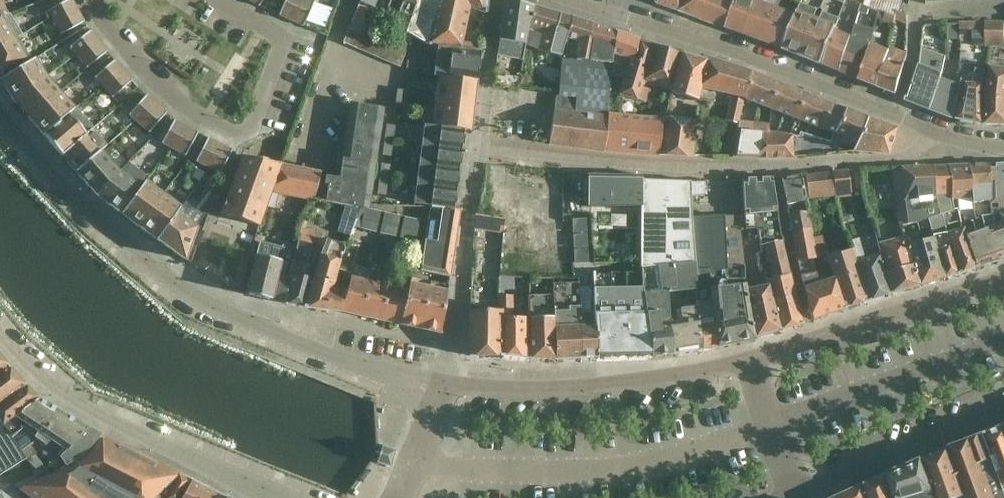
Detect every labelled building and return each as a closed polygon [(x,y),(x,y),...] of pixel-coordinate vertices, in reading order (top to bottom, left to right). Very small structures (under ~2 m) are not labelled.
[(72,0),(69,0),(48,11),(55,23),(78,10),(72,0)] [(291,21),(300,0),(286,0),(279,15),(291,21)] [(309,0),(300,0),(291,21),(304,26),(314,2),(309,0)] [(324,13),(341,19),(348,0),(329,0),(324,13)] [(352,21),(363,26),(366,27),(373,8),(377,0),(360,0),(359,3),(352,21)] [(400,1),(403,3),(399,15),(411,20),(412,18),(413,15),(418,0),(401,0),(400,1)] [(412,18),(411,20),(410,23),(406,32),(427,44),(430,45),(436,21),(435,21),(441,0),(418,0),(412,18)] [(435,21),(436,21),(430,45),(437,46),(460,49),(461,48),(468,10),(486,12),(487,0),(441,0),(435,21)] [(503,7),(499,40),(497,56),(523,61),(524,44),(528,30),(534,6),(513,0),(504,0),(503,7)] [(657,4),(681,12),(685,0),(657,0),(657,4)] [(681,12),(700,19),(726,28),(736,0),(685,0),(681,12)] [(726,28),(745,34),(757,0),(736,0),(726,28)] [(759,0),(757,0),(745,34),(764,42),(778,7),(759,0)] [(880,12),(886,14),(896,16),(897,11),(899,12),(903,1),(903,0),(868,0),(866,6),(869,7),(880,12)] [(795,14),(782,48),(799,55),(802,56),(820,11),(817,9),(801,3),(796,15),(795,14)] [(559,14),(534,6),(528,30),(542,35),(538,51),(549,54),(559,14)] [(795,14),(778,7),(764,42),(782,48),(795,14)] [(880,12),(869,7),(867,14),(860,12),(852,36),(854,37),(842,72),(860,79),(872,43),(880,12)] [(84,22),(78,10),(55,23),(61,35),(84,22)] [(820,11),(802,56),(805,57),(823,64),(835,30),(840,18),(823,12),(820,11)] [(897,11),(896,16),(895,19),(908,25),(907,16),(899,12),(897,11)] [(6,13),(7,14),(0,16),(0,49),(14,41),(0,18),(8,15),(7,13),(6,13)] [(571,18),(559,14),(549,54),(561,57),(566,37),(571,18)] [(896,16),(886,14),(884,21),(894,25),(895,19),(896,16)] [(590,24),(571,18),(566,37),(579,42),(576,61),(589,62),(592,43),(587,42),(590,24)] [(363,26),(352,21),(343,43),(354,48),(363,26)] [(985,23),(985,46),(1003,46),(1003,23),(985,23)] [(617,32),(590,24),(587,42),(592,43),(589,62),(612,64),(611,76),(613,76),(613,72),(617,73),(616,55),(611,53),(612,50),(617,32)] [(960,39),(961,24),(948,25),(948,40),(960,39)] [(976,24),(961,24),(960,39),(960,41),(968,41),(968,37),(975,37),(976,24)] [(375,30),(366,27),(363,26),(354,48),(366,53),(375,30)] [(386,35),(375,30),(366,53),(377,58),(386,35)] [(854,37),(852,36),(835,30),(823,64),(842,72),(854,37)] [(99,41),(91,31),(70,47),(79,58),(99,41)] [(640,40),(617,32),(612,50),(611,53),(616,55),(617,73),(613,72),(613,76),(625,80),(631,60),(634,61),(640,40)] [(398,40),(386,35),(377,58),(389,63),(398,40)] [(409,45),(398,40),(389,63),(400,68),(409,45)] [(655,45),(640,40),(634,61),(631,60),(625,80),(621,96),(633,100),(632,103),(637,105),(638,101),(655,45)] [(14,41),(0,49),(0,79),(1,80),(28,64),(28,63),(14,41)] [(108,52),(99,41),(79,58),(87,69),(108,52)] [(410,43),(409,49),(408,56),(417,57),(419,44),(410,43)] [(889,50),(872,43),(860,79),(878,87),(888,57),(889,50)] [(682,54),(655,45),(638,101),(645,104),(651,86),(656,87),(672,93),(682,54)] [(460,49),(437,46),(436,57),(433,77),(476,82),(481,50),(461,48),(460,49)] [(921,49),(919,65),(908,100),(930,109),(942,79),(944,75),(945,58),(921,49)] [(907,57),(889,50),(888,57),(878,87),(897,94),(907,57)] [(706,61),(682,54),(672,93),(697,100),(700,87),(706,61)] [(990,66),(990,55),(975,55),(975,66),(990,66)] [(417,57),(408,56),(406,69),(415,70),(417,57)] [(719,62),(707,58),(706,61),(700,87),(734,94),(728,124),(739,125),(740,120),(745,97),(750,72),(719,62)] [(35,59),(28,63),(28,64),(1,80),(14,101),(46,77),(35,59)] [(576,61),(563,60),(561,76),(558,96),(556,96),(549,144),(548,144),(548,145),(604,152),(608,115),(611,76),(612,64),(589,62),(576,61)] [(987,105),(987,125),(1003,125),(1003,61),(1000,60),(998,69),(991,68),(988,90),(987,105)] [(124,71),(115,61),(95,78),(104,88),(124,71)] [(961,81),(961,86),(955,118),(984,124),(984,104),(987,73),(977,70),(974,90),(967,88),(969,66),(959,64),(958,81),(961,81)] [(132,81),(124,71),(104,88),(112,98),(132,81)] [(764,77),(750,72),(745,97),(755,101),(764,77)] [(501,85),(503,75),(496,74),(494,84),(501,85)] [(60,93),(46,77),(14,101),(29,119),(60,93)] [(778,83),(764,77),(755,101),(769,106),(778,83)] [(961,86),(942,79),(930,109),(955,118),(961,86)] [(456,84),(438,81),(433,126),(432,127),(462,132),(462,130),(470,131),(476,87),(456,84)] [(791,88),(778,83),(769,106),(782,111),(791,88)] [(804,93),(791,88),(782,111),(795,117),(804,93)] [(397,90),(396,98),(405,99),(406,91),(397,90)] [(74,110),(60,93),(29,119),(43,135),(68,115),(74,110)] [(818,99),(804,93),(795,117),(808,122),(818,99)] [(129,115),(139,124),(157,104),(147,95),(129,115)] [(405,99),(396,98),(395,107),(404,108),(405,99)] [(832,104),(818,99),(808,122),(823,128),(832,104)] [(167,113),(157,104),(139,124),(149,133),(167,113)] [(350,104),(344,145),(339,179),(320,176),(314,199),(345,206),(359,209),(365,211),(368,211),(381,129),(384,109),(350,104)] [(845,109),(832,104),(823,128),(835,132),(836,129),(845,109)] [(76,108),(74,110),(68,115),(43,135),(61,156),(86,135),(92,130),(93,128),(76,108)] [(867,119),(845,109),(836,129),(835,132),(856,143),(852,151),(887,154),(895,128),(867,119)] [(664,121),(662,121),(608,115),(604,152),(660,156),(664,121)] [(696,122),(663,117),(662,121),(664,121),(660,156),(692,157),(696,122)] [(162,143),(174,150),(186,127),(174,120),(162,143)] [(769,123),(740,120),(739,125),(737,131),(761,132),(768,132),(769,123)] [(424,125),(422,145),(422,148),(459,152),(462,132),(432,127),(433,126),(424,125)] [(198,133),(186,127),(174,150),(186,156),(198,133)] [(387,127),(385,142),(394,143),(396,128),(387,127)] [(107,147),(92,130),(86,135),(61,156),(76,173),(100,152),(101,152),(107,147)] [(732,158),(757,158),(761,132),(737,131),(736,131),(732,158)] [(770,132),(768,132),(761,132),(757,158),(794,157),(793,134),(770,132)] [(196,162),(207,168),(220,144),(208,138),(196,162)] [(394,143),(385,142),(383,158),(392,159),(394,143)] [(232,151),(220,144),(207,168),(220,174),(232,151)] [(459,152),(422,148),(419,167),(457,172),(459,152)] [(100,152),(76,173),(97,197),(118,173),(101,152),(100,152)] [(281,165),(242,157),(221,213),(222,214),(223,214),(259,227),(271,193),(281,165)] [(118,173),(97,197),(121,215),(140,189),(140,188),(145,182),(147,179),(127,164),(118,173)] [(988,165),(990,203),(990,204),(992,216),(999,214),(1003,213),(1003,164),(988,165)] [(313,202),(314,199),(320,176),(321,173),(281,165),(271,193),(313,202)] [(971,199),(968,165),(948,166),(950,200),(958,200),(971,199)] [(990,204),(990,203),(988,165),(968,165),(971,199),(972,204),(973,221),(982,219),(992,216),(990,204)] [(391,167),(382,166),(380,181),(389,182),(391,167)] [(950,200),(948,166),(932,167),(935,200),(937,216),(941,214),(945,213),(953,210),(950,200)] [(457,172),(419,167),(416,186),(454,191),(457,172)] [(935,200),(932,167),(902,168),(903,190),(903,206),(904,224),(904,225),(915,224),(925,221),(937,216),(935,200)] [(893,190),(903,190),(902,168),(893,168),(893,190)] [(852,196),(847,171),(832,173),(836,196),(837,198),(852,196)] [(836,196),(832,173),(818,174),(821,195),(827,194),(828,197),(836,196)] [(821,195),(818,174),(805,176),(808,197),(821,195)] [(641,177),(587,176),(587,206),(642,205),(642,268),(656,266),(694,263),(692,234),(691,218),(691,195),(690,184),(690,182),(642,183),(641,177)] [(782,178),(788,215),(808,212),(801,176),(782,178)] [(781,241),(777,212),(771,179),(742,180),(744,216),(745,230),(756,229),(760,246),(764,245),(764,244),(781,241)] [(389,182),(380,181),(378,196),(387,197),(389,182)] [(163,195),(145,182),(140,188),(140,189),(121,215),(139,228),(163,195)] [(707,182),(690,182),(690,184),(691,195),(707,194),(707,182)] [(454,191),(416,186),(413,205),(429,207),(452,209),(454,191)] [(181,208),(163,195),(139,228),(157,241),(176,214),(176,215),(181,208)] [(904,224),(903,206),(894,206),(894,217),(898,225),(904,224)] [(422,256),(420,272),(430,274),(450,278),(452,262),(455,246),(460,211),(456,210),(452,209),(429,207),(427,221),(424,241),(422,256)] [(380,213),(368,211),(365,211),(360,229),(376,233),(380,213)] [(811,228),(808,212),(788,215),(791,231),(811,228)] [(176,214),(157,241),(185,261),(196,229),(176,215),(176,214)] [(400,217),(384,214),(380,234),(396,237),(400,217)] [(475,214),(474,230),(503,231),(503,219),(475,214)] [(962,229),(947,234),(941,214),(937,216),(925,221),(931,239),(940,236),(942,241),(946,240),(957,274),(976,267),(965,236),(962,229)] [(711,217),(691,218),(692,234),(694,263),(695,274),(702,274),(708,274),(716,348),(724,346),(728,345),(736,344),(740,343),(754,340),(754,338),(749,313),(746,290),(746,285),(728,287),(728,282),(745,280),(741,230),(745,230),(744,216),(723,216),(711,217)] [(992,216),(982,219),(994,261),(1003,258),(1003,229),(1003,225),(996,227),(992,216)] [(419,222),(404,219),(400,238),(416,241),(419,222)] [(994,261),(982,219),(973,221),(976,233),(965,236),(976,267),(994,261)] [(585,220),(573,220),(574,232),(586,232),(585,220)] [(931,239),(925,221),(915,224),(920,241),(914,243),(910,233),(903,236),(903,237),(919,285),(943,278),(931,239)] [(816,257),(813,238),(811,228),(791,231),(797,261),(816,257)] [(327,235),(301,229),(298,240),(323,248),(305,307),(339,312),(344,290),(359,246),(347,244),(341,245),(325,241),(327,235)] [(586,235),(574,236),(575,248),(587,247),(586,235)] [(940,236),(931,239),(943,278),(957,274),(946,240),(942,241),(940,236)] [(919,285),(903,237),(878,245),(880,254),(891,293),(919,285)] [(323,248),(298,240),(296,252),(310,255),(307,265),(294,261),(293,262),(293,261),(292,265),(288,279),(290,280),(284,304),(285,304),(305,307),(323,248)] [(863,260),(857,240),(848,243),(850,251),(849,251),(866,302),(891,293),(880,254),(863,260)] [(789,274),(781,241),(764,244),(764,245),(760,246),(755,247),(760,274),(764,273),(766,281),(789,274)] [(587,250),(575,251),(575,263),(587,262),(587,250)] [(866,302),(849,251),(828,258),(834,278),(844,309),(866,302)] [(292,265),(256,256),(246,295),(284,304),(290,280),(288,279),(292,265)] [(694,263),(656,266),(642,268),(639,268),(642,281),(642,282),(652,357),(672,354),(669,317),(666,293),(696,290),(695,286),(694,263)] [(344,290),(339,312),(357,316),(368,281),(372,269),(353,265),(349,277),(345,290),(344,290)] [(571,283),(591,283),(590,272),(571,272),(571,283)] [(819,283),(816,273),(800,276),(806,296),(812,320),(844,309),(834,278),(819,283)] [(702,274),(695,274),(695,286),(696,290),(698,307),(702,349),(704,349),(708,349),(716,348),(708,274),(702,274)] [(794,295),(789,274),(766,281),(768,286),(780,330),(802,324),(794,295)] [(409,280),(407,289),(400,325),(440,334),(448,287),(409,280)] [(389,286),(368,281),(357,316),(381,321),(389,286)] [(642,281),(594,282),(594,285),(594,287),(595,315),(596,358),(652,357),(644,295),(642,282),(642,281)] [(554,360),(555,284),(553,284),(553,295),(530,296),(529,359),(554,360)] [(579,284),(555,284),(554,360),(580,358),(579,307),(579,288),(579,284)] [(407,289),(389,286),(381,321),(400,325),(407,289)] [(768,286),(746,290),(749,313),(754,338),(774,332),(779,331),(780,330),(768,286)] [(579,288),(579,307),(580,358),(596,358),(595,315),(594,287),(579,288)] [(498,294),(497,312),(501,312),(499,357),(502,357),(506,357),(529,359),(529,317),(513,317),(513,295),(498,294)] [(702,349),(698,307),(672,311),(672,316),(669,317),(672,354),(702,349)] [(501,312),(497,312),(470,311),(469,356),(499,357),(501,312)] [(0,357),(0,375),(9,368),(0,357)] [(9,368),(0,375),(0,406),(26,385),(9,368)] [(1,426),(2,427),(38,399),(26,385),(0,406),(0,427),(1,426)] [(63,412),(38,399),(2,427),(11,438),(20,431),(24,428),(35,438),(32,441),(35,444),(42,436),(41,435),(63,412)] [(101,435),(63,412),(41,435),(42,436),(35,444),(43,450),(46,445),(63,456),(58,461),(64,471),(71,468),(101,435)] [(0,427),(0,476),(26,459),(21,452),(11,438),(2,427),(1,426),(0,427)] [(984,436),(1003,491),(1003,427),(1001,428),(985,435),(984,436)] [(20,489),(32,497),(155,497),(178,473),(103,436),(102,435),(71,468),(64,471),(20,489)] [(984,436),(950,449),(967,496),(967,497),(1003,497),(1003,491),(984,436)] [(36,454),(30,446),(21,452),(26,459),(27,460),(36,454)] [(950,449),(887,475),(894,497),(962,497),(967,496),(950,449)] [(155,497),(227,497),(192,480),(178,474),(178,473),(155,497)] [(887,475),(864,485),(868,497),(894,497),(887,475)] [(580,481),(580,495),(596,494),(596,481),(580,481)] [(514,484),(503,485),(503,497),(515,497),(514,484)] [(864,485),(836,497),(868,497),(864,485)] [(563,487),(545,487),(545,497),(562,497),(563,487)]
